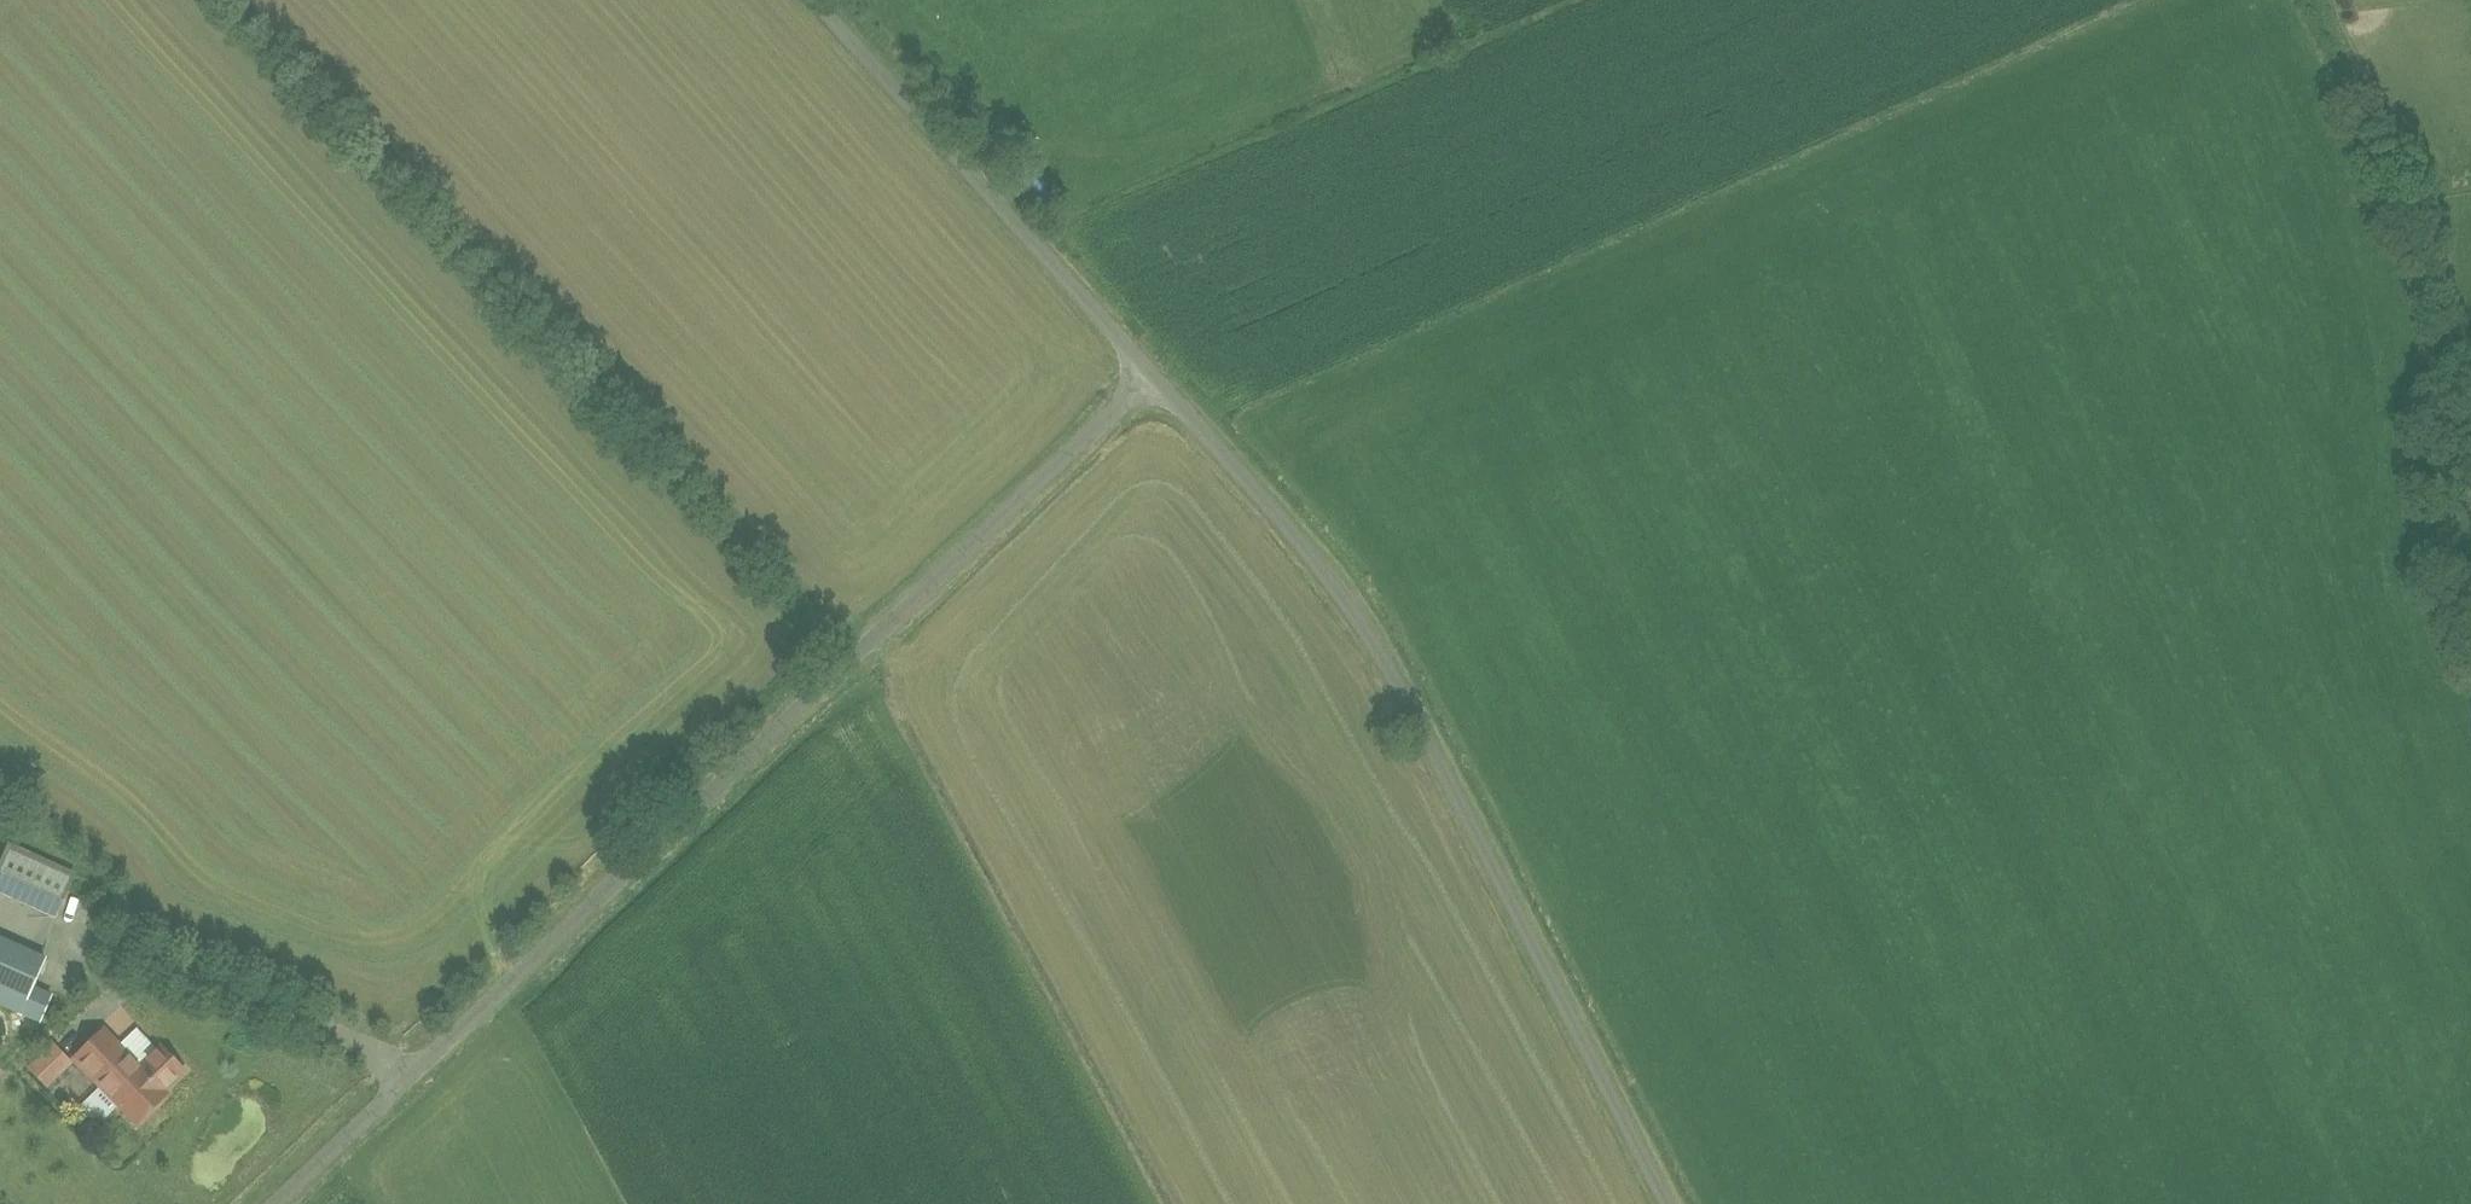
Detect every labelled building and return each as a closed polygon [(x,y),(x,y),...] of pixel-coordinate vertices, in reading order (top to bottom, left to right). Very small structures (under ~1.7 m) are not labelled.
[(0,870),(0,892),(57,918),(76,875),(11,846),(0,870)] [(22,1012),(41,1021),(52,996),(33,987),(46,958),(0,938),(0,1003),(22,1012)] [(162,1047),(141,1067),(105,1029),(77,1056),(104,1083),(80,1106),(98,1125),(120,1105),(137,1124),(169,1093),(166,1089),(185,1071),(162,1047)] [(52,1087),(79,1061),(57,1040),(31,1066),(52,1087)]
